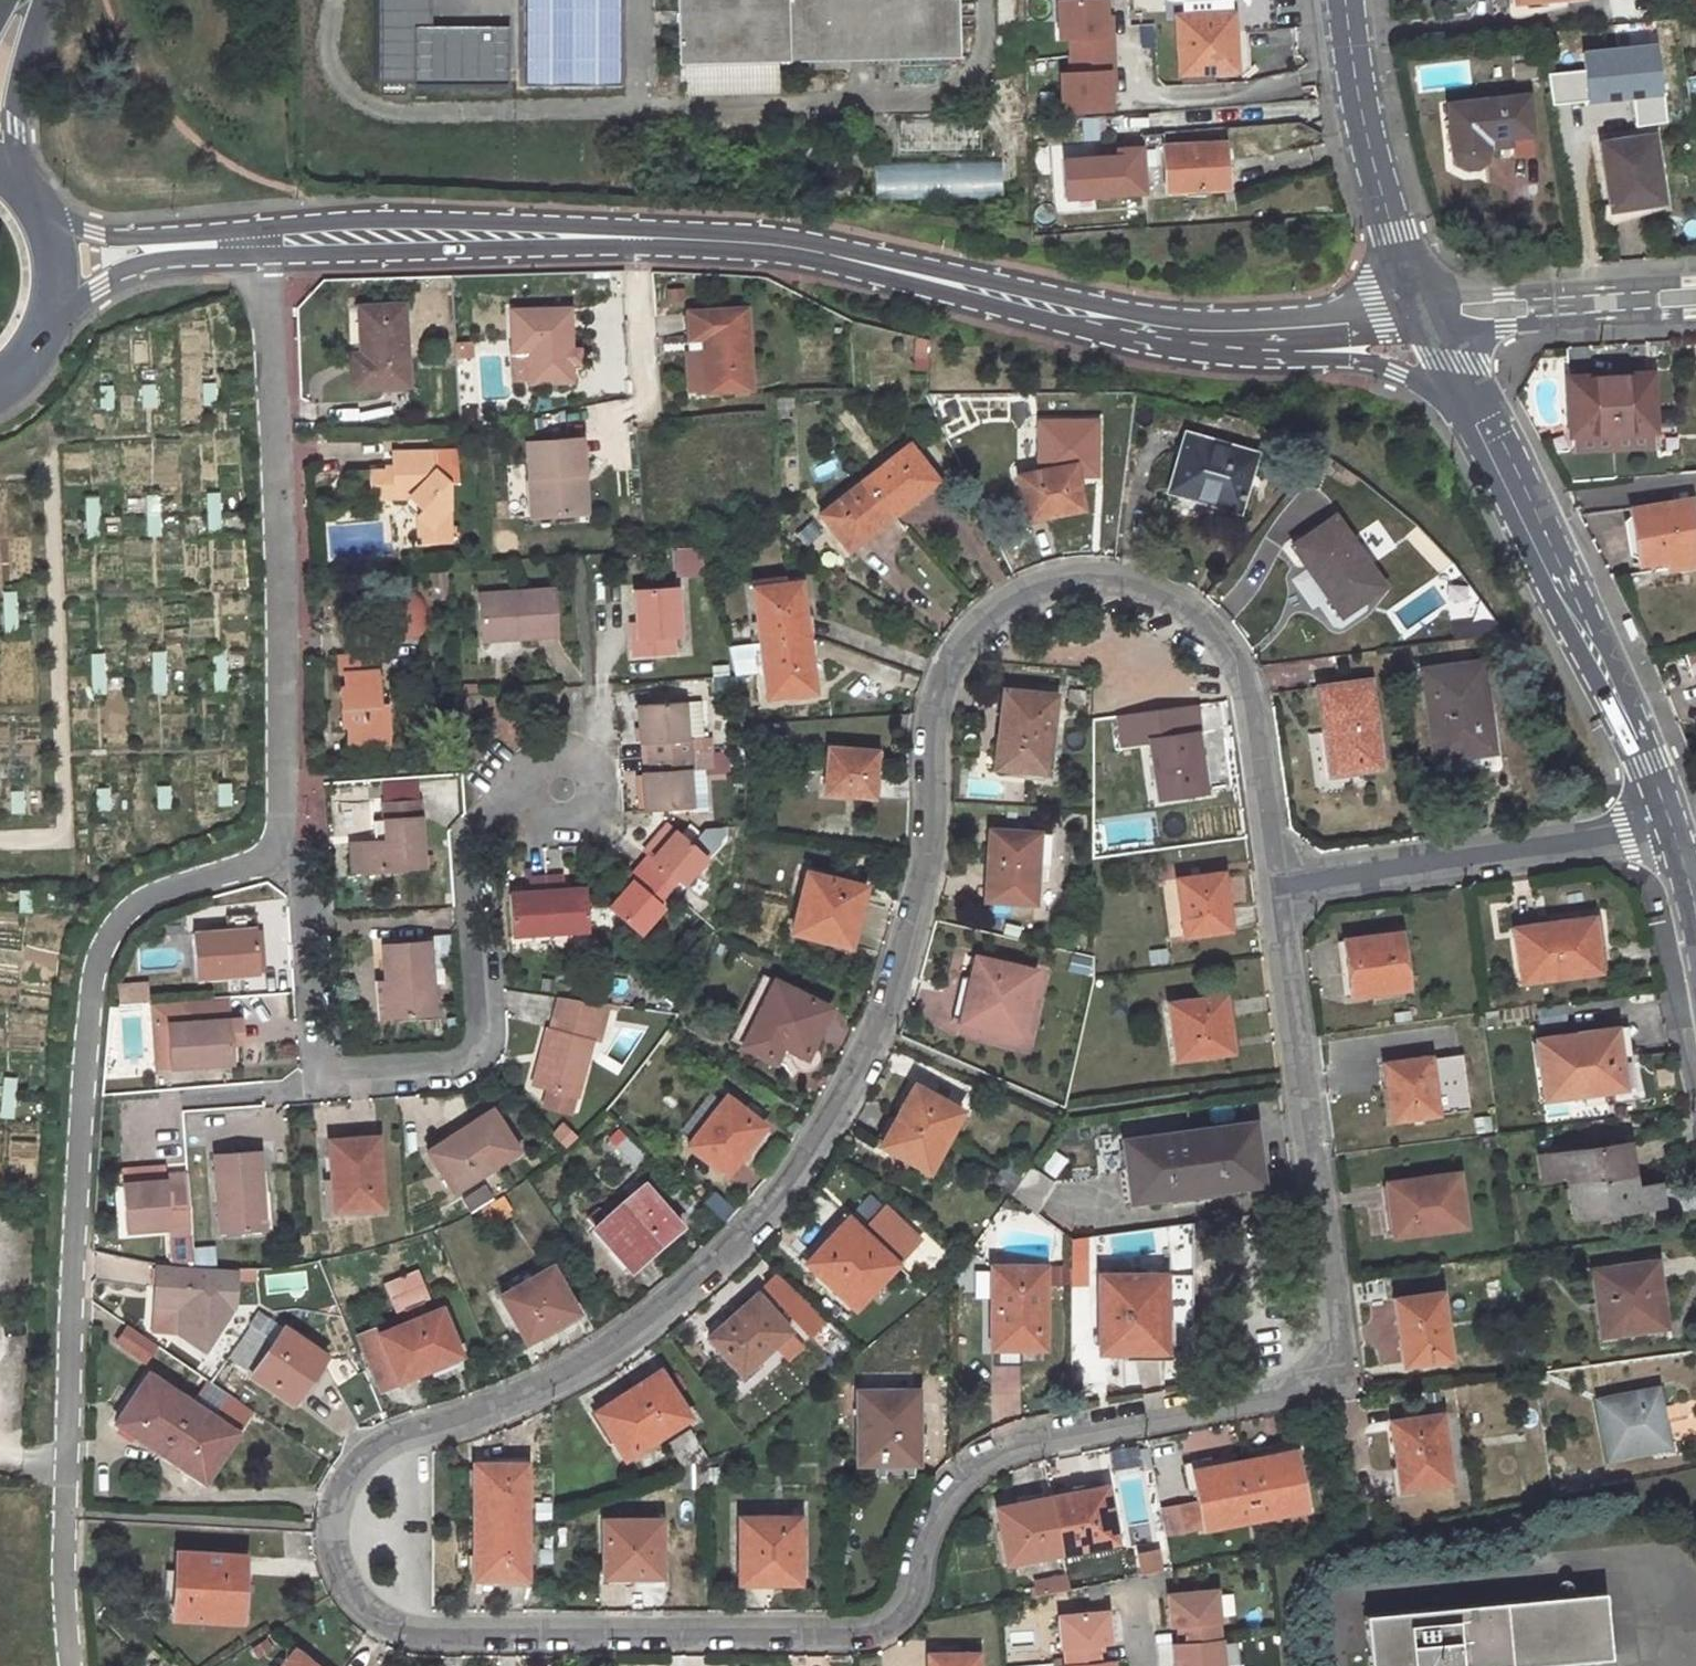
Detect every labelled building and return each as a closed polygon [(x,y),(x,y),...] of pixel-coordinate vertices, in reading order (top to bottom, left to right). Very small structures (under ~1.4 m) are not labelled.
[(679,63),(681,63),(682,94),(780,92),(779,61),(814,61),(850,60),(959,58),(958,0),(678,0),(679,63)] [(1104,0),(1057,0),(1059,38),(1070,38),(1071,56),(1069,56),(1070,73),(1061,73),(1063,111),(1068,111),(1083,110),(1109,109),(1108,90),(1107,72),(1113,72),(1111,35),(1106,35),(1105,16),(1104,0)] [(1231,32),(1247,31),(1271,30),(1269,0),(1180,0),(1181,15),(1176,15),(1180,72),(1183,72),(1212,70),(1233,69),(1231,47),(1231,32)] [(1247,31),(1231,32),(1231,47),(1248,46),(1247,31)] [(1212,70),(1183,72),(1183,79),(1213,77),(1212,70)] [(1528,95),(1446,102),(1452,155),(1458,163),(1467,165),(1477,165),(1485,162),(1489,150),(1512,148),(1511,137),(1530,134),(1528,95)] [(980,148),(979,118),(894,121),(896,151),(980,148)] [(1657,203),(1649,137),(1597,144),(1606,212),(1657,203)] [(1221,144),(1163,146),(1165,189),(1185,188),(1200,187),(1223,186),(1221,144)] [(1145,192),(1142,148),(1117,150),(1117,157),(1095,159),(1063,161),(1065,189),(1095,187),(1096,196),(1145,192)] [(1160,164),(1159,148),(1150,148),(1151,165),(1160,164)] [(1000,197),(1001,161),(872,160),(871,196),(1000,197)] [(1095,187),(1065,189),(1065,198),(1096,196),(1095,187)] [(1200,187),(1185,188),(1185,196),(1201,195),(1200,187)] [(1607,222),(1658,209),(1657,203),(1606,212),(1607,222)] [(355,297),(358,345),(361,378),(407,375),(400,296),(355,297)] [(707,384),(749,380),(739,298),(682,304),(686,329),(699,328),(707,384)] [(567,343),(566,302),(509,304),(511,346),(526,346),(527,378),(568,377),(568,355),(567,343)] [(568,355),(575,355),(575,343),(567,343),(568,355)] [(361,378),(358,345),(347,345),(350,379),(361,378)] [(1651,376),(1610,379),(1614,435),(1655,432),(1651,376)] [(1572,438),(1614,435),(1610,379),(1568,382),(1572,438)] [(774,403),(794,401),(793,391),(774,391),(774,403)] [(794,401),(774,403),(775,411),(775,413),(794,411),(794,401)] [(1234,507),(1250,449),(1179,429),(1163,487),(1234,507)] [(583,430),(527,433),(533,510),(580,507),(576,464),(586,464),(583,430)] [(911,439),(866,474),(891,509),(893,511),(923,488),(921,486),(936,474),(911,439)] [(374,488),(414,486),(415,487),(426,499),(420,507),(433,516),(433,518),(433,519),(433,531),(453,530),(453,525),(461,525),(461,514),(453,514),(452,473),(461,473),(459,442),(395,444),(396,461),(373,462),(374,488)] [(1083,507),(1076,461),(1018,473),(1027,518),(1083,507)] [(590,506),(586,464),(576,464),(580,507),(590,506)] [(864,533),(893,511),(891,509),(866,474),(821,507),(848,542),(862,531),(864,533)] [(1683,504),(1624,513),(1633,576),(1691,567),(1683,504)] [(420,507),(421,532),(433,531),(433,519),(433,518),(433,516),(420,507)] [(1382,581),(1332,511),(1289,544),(1310,572),(1316,568),(1347,609),(1382,581)] [(682,538),(683,565),(714,564),(700,537),(682,538)] [(808,629),(801,573),(753,578),(761,633),(808,629)] [(429,595),(425,585),(418,578),(411,576),(405,576),(401,577),(394,581),(388,589),(386,595),(385,601),(385,611),(388,618),(391,622),(396,626),(405,630),(416,629),(421,625),(425,622),(428,616),(431,610),(429,595)] [(687,643),(682,578),(639,583),(643,628),(637,629),(639,647),(687,643)] [(560,628),(557,582),(483,588),(487,634),(516,632),(516,629),(525,629),(525,631),(560,628)] [(761,633),(768,689),(815,684),(808,629),(761,633)] [(391,696),(385,647),(348,651),(350,668),(353,668),(355,681),(349,681),(353,719),(359,719),(361,737),(401,733),(397,695),(391,696)] [(1494,757),(1480,654),(1424,663),(1439,766),(1494,757)] [(1383,763),(1370,673),(1318,680),(1330,769),(1383,763)] [(1048,767),(1056,691),(1004,684),(999,727),(1005,727),(1001,762),(1048,767)] [(483,686),(460,687),(461,707),(484,705),(483,686)] [(652,750),(698,748),(714,747),(713,729),(709,729),(707,695),(644,697),(646,736),(651,736),(652,750)] [(1203,783),(1195,723),(1151,729),(1158,789),(1203,783)] [(877,790),(880,745),(832,740),(828,785),(877,790)] [(696,801),(694,762),(699,762),(698,748),(652,750),(653,764),(648,765),(650,804),(696,801)] [(387,812),(389,832),(377,833),(361,834),(364,863),(426,860),(421,792),(386,793),(387,812)] [(389,832),(387,812),(376,813),(377,833),(389,832)] [(1036,858),(1038,826),(991,823),(986,892),(1035,895),(1036,858)] [(641,859),(677,892),(712,853),(682,826),(657,851),(653,847),(641,859)] [(1038,826),(1036,858),(1051,860),(1053,827),(1038,826)] [(364,863),(361,834),(353,835),(355,863),(364,863)] [(643,929),(677,892),(641,859),(631,870),(636,875),(613,901),(643,929)] [(858,893),(861,876),(803,862),(788,921),(842,937),(854,893),(858,893)] [(1231,921),(1223,864),(1177,871),(1186,928),(1231,921)] [(592,921),(589,881),(569,882),(568,866),(550,867),(554,924),(592,921)] [(512,886),(514,927),(554,924),(550,867),(533,869),(534,883),(512,886)] [(196,968),(259,964),(256,917),(193,920),(196,968)] [(1598,965),(1593,919),(1515,928),(1522,974),(1598,965)] [(1407,983),(1401,927),(1344,934),(1352,990),(1407,983)] [(435,1008),(430,938),(384,941),(387,975),(390,1010),(435,1008)] [(1018,1028),(1034,966),(979,952),(972,978),(968,977),(960,1013),(1018,1028)] [(829,990),(759,964),(732,1031),(787,1055),(790,1050),(798,1056),(811,1058),(817,1055),(824,1046),(824,1042),(822,1038),(813,1033),(829,990)] [(144,974),(126,975),(127,992),(145,991),(144,974)] [(127,992),(126,975),(117,976),(118,993),(127,992)] [(378,976),(380,1011),(390,1010),(387,975),(378,976)] [(1234,1041),(1227,987),(1170,994),(1178,1049),(1234,1041)] [(603,1032),(608,998),(561,991),(556,1025),(550,1024),(542,1082),(562,1085),(590,1089),(597,1031),(603,1032)] [(179,1014),(177,992),(150,993),(151,1015),(167,1014),(179,1014)] [(179,1014),(167,1014),(170,1059),(208,1056),(208,1052),(231,1049),(230,1037),(245,1037),(244,1014),(228,1015),(228,1011),(179,1014)] [(167,1014),(151,1015),(154,1060),(170,1059),(167,1014)] [(1622,1056),(1618,1025),(1538,1036),(1546,1094),(1617,1085),(1614,1058),(1622,1056)] [(1393,1115),(1439,1109),(1467,1105),(1460,1052),(1431,1055),(1431,1054),(1389,1059),(1393,1078),(1388,1079),(1393,1115)] [(928,1170),(963,1107),(914,1081),(879,1142),(928,1170)] [(590,1089),(562,1085),(559,1103),(587,1107),(590,1089)] [(767,1121),(730,1089),(692,1137),(729,1169),(767,1121)] [(452,1183),(516,1143),(490,1103),(451,1128),(456,1136),(432,1151),(452,1183)] [(1266,1177),(1257,1114),(1125,1129),(1134,1193),(1266,1177)] [(432,1151),(456,1136),(451,1128),(448,1123),(424,1138),(432,1151)] [(382,1200),(378,1131),(332,1133),(336,1202),(382,1200)] [(1627,1174),(1622,1140),(1536,1152),(1538,1171),(1561,1169),(1563,1181),(1569,1180),(1574,1213),(1660,1202),(1657,1182),(1637,1184),(1635,1173),(1627,1174)] [(264,1221),(261,1182),(259,1142),(217,1145),(221,1224),(264,1221)] [(1014,1150),(995,1176),(1011,1189),(1012,1187),(1030,1162),(1014,1150)] [(1030,1162),(1012,1187),(1038,1207),(1060,1177),(1034,1157),(1030,1162)] [(190,1225),(186,1165),(163,1166),(163,1172),(144,1173),(124,1174),(126,1221),(166,1219),(166,1226),(190,1225)] [(1397,1230),(1465,1220),(1458,1172),(1395,1180),(1398,1200),(1393,1200),(1397,1230)] [(471,1204),(496,1190),(487,1178),(464,1193),(471,1204)] [(681,1220),(647,1178),(594,1221),(625,1258),(656,1234),(659,1238),(681,1220)] [(261,1182),(264,1221),(271,1221),(270,1182),(261,1182)] [(899,1256),(846,1205),(802,1250),(856,1301),(899,1256)] [(162,1280),(161,1298),(185,1299),(185,1307),(178,1307),(178,1326),(206,1343),(235,1301),(234,1263),(196,1262),(155,1257),(154,1280),(162,1280)] [(1042,1342),(1046,1260),(993,1257),(987,1339),(1042,1342)] [(1658,1260),(1592,1268),(1597,1299),(1609,1297),(1614,1330),(1655,1325),(1652,1299),(1663,1298),(1658,1260)] [(578,1307),(551,1261),(499,1290),(525,1336),(578,1307)] [(418,1283),(411,1266),(383,1278),(390,1295),(418,1283)] [(1168,1343),(1167,1270),(1100,1270),(1102,1348),(1121,1348),(1121,1344),(1168,1343)] [(154,1280),(153,1297),(161,1298),(162,1280),(154,1280)] [(1398,1320),(1404,1358),(1447,1352),(1438,1287),(1397,1292),(1401,1319),(1398,1320)] [(794,1324),(761,1288),(712,1335),(745,1372),(794,1324)] [(1603,1343),(1668,1335),(1663,1298),(1652,1299),(1655,1325),(1614,1330),(1609,1297),(1597,1299),(1603,1343)] [(439,1301),(377,1327),(375,1322),(356,1330),(379,1380),(430,1359),(427,1352),(456,1339),(439,1301)] [(249,1316),(225,1352),(249,1368),(282,1318),(267,1309),(258,1321),(249,1316)] [(156,1335),(127,1316),(116,1332),(145,1351),(156,1335)] [(292,1396),(326,1346),(282,1318),(249,1368),(292,1396)] [(430,1359),(459,1346),(456,1339),(427,1352),(430,1359)] [(693,1412),(663,1365),(619,1395),(620,1396),(602,1407),(631,1453),(693,1412)] [(241,1425),(153,1366),(124,1412),(146,1426),(143,1431),(185,1459),(188,1454),(211,1469),(241,1425)] [(922,1386),(860,1386),(861,1468),(910,1467),(910,1431),(922,1431),(922,1386)] [(1673,1427),(1670,1410),(1666,1386),(1657,1387),(1664,1428),(1673,1427)] [(1664,1428),(1657,1387),(1601,1398),(1612,1455),(1661,1447),(1657,1430),(1664,1428)] [(1673,1427),(1692,1423),(1689,1407),(1670,1410),(1673,1427)] [(1454,1479),(1443,1411),(1393,1418),(1403,1486),(1454,1479)] [(1677,1451),(1673,1427),(1664,1428),(1657,1430),(1661,1447),(1662,1453),(1677,1451)] [(922,1473),(922,1431),(910,1431),(910,1467),(861,1468),(861,1474),(922,1473)] [(1307,1508),(1297,1447),(1195,1467),(1205,1526),(1307,1508)] [(475,1458),(476,1518),(529,1517),(527,1456),(475,1458)] [(1105,1484),(998,1502),(1007,1558),(1114,1541),(1105,1484)] [(1165,1504),(1170,1532),(1199,1527),(1194,1498),(1165,1504)] [(806,1508),(746,1508),(746,1576),(807,1576),(806,1508)] [(667,1515),(611,1515),(611,1566),(641,1567),(641,1571),(667,1571),(667,1515)] [(476,1518),(476,1584),(500,1584),(501,1574),(530,1573),(529,1517),(476,1518)] [(175,1609),(241,1612),(244,1547),(177,1544),(177,1561),(170,1561),(170,1592),(175,1592),(175,1609)] [(1083,1568),(1068,1571),(1070,1584),(1085,1581),(1083,1568)] [(1042,1589),(1070,1584),(1068,1571),(1039,1576),(1042,1589)] [(1170,1589),(1173,1621),(1187,1620),(1188,1637),(1175,1638),(1178,1665),(1225,1665),(1227,1665),(1224,1633),(1222,1633),(1220,1617),(1222,1616),(1219,1583),(1170,1589)] [(1603,1588),(1366,1611),(1371,1665),(1471,1665),(1609,1652),(1603,1588)] [(1109,1604),(1061,1610),(1064,1642),(1066,1642),(1068,1659),(1066,1659),(1067,1665),(1116,1665),(1115,1654),(1101,1655),(1100,1639),(1113,1637),(1109,1604)] [(984,1647),(934,1647),(934,1665),(984,1665),(984,1647)] [(303,1648),(288,1665),(325,1665),(303,1648)]
